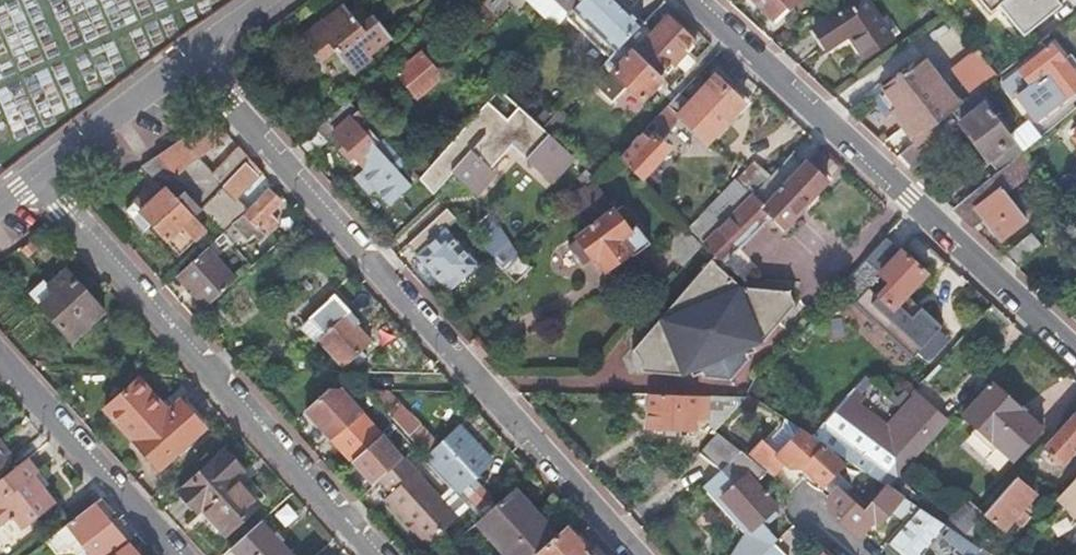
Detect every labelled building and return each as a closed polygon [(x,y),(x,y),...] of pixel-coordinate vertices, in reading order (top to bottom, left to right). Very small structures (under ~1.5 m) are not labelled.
[(334,4),(354,23),(365,13),(351,0),(339,0),(334,4)] [(556,27),(559,24),(566,16),(571,11),(581,0),(526,0),(556,27)] [(571,11),(616,53),(625,43),(641,26),(626,12),(633,4),(628,0),(581,0),(571,11)] [(775,20),(794,0),(753,0),(775,20)] [(806,22),(818,43),(843,30),(859,55),(890,36),(867,0),(843,0),(806,22)] [(1031,47),(1046,35),(1036,23),(1058,6),(1053,0),(980,0),(991,13),(998,7),(1031,47)] [(354,23),(334,4),(315,23),(313,21),(293,41),(316,63),(329,50),(351,72),(369,55),(366,51),(385,31),(365,12),(365,13),(354,23)] [(571,11),(566,16),(611,58),(616,53),(571,11)] [(633,50),(662,76),(675,62),(685,71),(694,61),(684,52),(694,41),(665,16),(651,31),(643,24),(641,26),(625,43),(633,50)] [(640,100),(662,76),(633,50),(625,43),(616,53),(611,58),(605,66),(612,73),(611,74),(640,100)] [(1016,72),(1029,89),(1017,99),(1034,120),(1045,111),(1075,88),(1075,79),(1049,46),(1016,72)] [(976,48),(951,69),(971,92),(996,72),(976,48)] [(418,54),(395,74),(416,99),(440,78),(418,54)] [(888,108),(913,138),(933,123),(948,111),(957,104),(921,57),(865,97),(879,115),(888,108)] [(668,107),(622,158),(641,180),(669,152),(654,138),(660,133),(664,136),(681,119),(706,142),(724,124),(742,104),(725,88),(713,78),(677,115),(668,107)] [(742,104),(724,124),(728,128),(751,104),(729,83),(725,88),(742,104)] [(478,114),(418,178),(432,194),(453,172),(474,192),(494,171),(493,169),(514,146),(549,178),(572,154),(554,138),(545,130),(500,89),(478,114)] [(1015,140),(973,92),(957,104),(948,111),(958,124),(957,125),(986,159),(988,158),(998,170),(1021,151),(1023,150),(1015,140)] [(370,124),(349,100),(326,120),(336,131),(333,134),(345,147),(342,149),(343,150),(350,159),(354,157),(365,170),(383,155),(362,131),(370,124)] [(569,121),(561,113),(545,130),(554,138),(569,121)] [(326,120),(319,126),(328,138),(333,134),(336,131),(326,120)] [(206,123),(153,158),(199,208),(248,157),(241,149),(218,173),(203,157),(230,138),(219,125),(206,123)] [(933,123),(913,138),(894,153),(907,166),(945,137),(933,123)] [(1032,126),(1015,140),(1023,150),(1040,135),(1032,126)] [(369,175),(365,170),(354,157),(350,159),(343,150),(339,153),(362,179),(369,175)] [(1034,166),(1021,151),(998,170),(952,207),(974,227),(982,221),(991,231),(994,229),(1004,240),(1027,221),(1003,191),(1034,166)] [(714,259),(722,266),(768,217),(779,227),(823,181),(802,161),(799,164),(789,154),(768,176),(702,248),(714,259)] [(248,157),(199,208),(221,232),(243,210),(233,198),(260,171),(248,157)] [(199,208),(153,158),(141,166),(155,183),(124,209),(143,228),(150,222),(177,253),(194,238),(203,229),(194,220),(190,215),(199,208)] [(753,162),(686,231),(702,248),(768,176),(753,162)] [(604,214),(588,188),(583,185),(568,199),(585,226),(572,234),(573,235),(584,253),(586,252),(592,261),(613,249),(615,253),(634,240),(625,224),(615,231),(604,214)] [(267,189),(239,217),(256,234),(253,236),(257,241),(275,223),(267,214),(279,202),(267,189)] [(613,207),(604,214),(615,231),(625,224),(613,207)] [(436,220),(407,244),(418,256),(439,279),(448,290),(476,267),(436,220)] [(682,269),(702,248),(682,229),(663,250),(682,269)] [(1032,233),(1010,250),(1020,263),(1042,245),(1032,233)] [(584,253),(573,235),(564,240),(575,259),(584,253)] [(884,237),(843,285),(869,309),(880,297),(894,309),(925,274),(884,237)] [(502,270),(518,255),(506,244),(491,258),(502,270)] [(205,247),(175,274),(206,308),(234,281),(205,247)] [(518,255),(502,270),(516,283),(531,269),(518,255)] [(439,279),(418,256),(408,265),(428,288),(439,279)] [(722,266),(714,259),(628,352),(635,356),(638,369),(636,374),(676,377),(686,372),(689,377),(697,374),(700,378),(731,380),(751,358),(750,354),(758,351),(756,346),(765,343),(797,308),(791,293),(746,290),(722,266)] [(44,280),(31,292),(40,303),(39,304),(71,339),(102,313),(63,271),(48,284),(44,280)] [(334,293),(300,324),(337,364),(365,339),(352,325),(358,320),(334,293)] [(814,435),(826,443),(849,460),(857,465),(879,481),(883,483),(893,490),(945,430),(919,409),(895,436),(907,447),(902,452),(849,414),(876,386),(867,377),(814,435)] [(1001,377),(973,409),(984,419),(979,424),(998,441),(1003,435),(1019,450),(1051,416),(1028,395),(1025,398),(1001,377)] [(203,424),(180,400),(169,410),(140,378),(108,407),(160,463),(204,425),(203,424)] [(404,390),(367,390),(422,450),(425,453),(435,443),(433,440),(406,411),(404,390)] [(190,391),(180,400),(203,424),(213,415),(190,391)] [(752,407),(761,397),(752,391),(744,401),(752,407)] [(304,413),(346,463),(380,432),(360,412),(351,419),(328,393),(304,413)] [(713,394),(651,394),(650,429),(695,429),(696,415),(711,416),(713,394)] [(727,416),(746,395),(713,394),(711,416),(727,416)] [(821,398),(799,420),(811,432),(833,409),(821,398)] [(1043,444),(1060,460),(1075,444),(1075,415),(1073,412),(1043,444)] [(489,459),(458,426),(424,456),(455,490),(489,459)] [(764,441),(748,458),(765,473),(770,477),(785,462),(801,465),(822,487),(830,480),(846,464),(826,443),(814,435),(805,429),(778,455),(764,441)] [(346,463),(343,466),(351,474),(358,468),(365,476),(397,447),(382,430),(380,432),(346,463)] [(739,450),(716,431),(698,450),(718,470),(739,450)] [(0,447),(0,456),(5,462),(9,459),(0,447)] [(180,489),(204,514),(212,508),(231,528),(259,502),(241,481),(249,474),(224,448),(180,489)] [(739,450),(718,470),(698,489),(756,554),(762,554),(773,544),(776,541),(765,528),(769,523),(765,518),(773,511),(775,509),(753,484),(765,473),(748,458),(739,450)] [(403,455),(378,477),(390,491),(385,496),(426,543),(456,516),(438,496),(403,455)] [(0,475),(0,522),(7,517),(17,529),(52,503),(42,490),(30,474),(34,470),(23,457),(0,475)] [(857,465),(849,460),(846,464),(830,480),(836,486),(825,498),(826,513),(846,529),(883,483),(879,481),(872,488),(861,479),(852,488),(844,480),(857,465)] [(47,486),(34,470),(30,474),(42,490),(47,486)] [(268,494),(249,474),(241,481),(259,502),(268,494)] [(1059,493),(1055,497),(1075,516),(1075,475),(1059,493)] [(980,512),(958,535),(966,540),(979,527),(989,535),(1006,517),(1014,524),(1022,515),(1015,509),(1030,493),(1012,476),(980,512)] [(916,506),(893,490),(883,483),(846,529),(857,537),(862,531),(864,528),(871,519),(880,524),(890,511),(904,519),(916,506)] [(480,516),(496,533),(489,539),(504,554),(530,554),(555,532),(514,485),(480,516)] [(448,487),(438,496),(456,516),(467,506),(448,487)] [(489,498),(479,487),(467,497),(478,509),(489,498)] [(941,523),(944,525),(958,535),(980,512),(965,498),(941,523)] [(44,542),(53,553),(62,546),(65,550),(86,535),(102,554),(115,554),(128,545),(103,515),(94,503),(44,542)] [(916,506),(904,519),(885,541),(884,542),(900,554),(917,554),(944,525),(941,523),(916,506)] [(212,508),(204,514),(200,517),(218,538),(231,528),(212,508)] [(778,516),(773,511),(765,518),(769,523),(778,516)] [(864,528),(885,541),(904,519),(890,511),(880,524),(871,519),(864,528)] [(480,516),(477,518),(474,521),(489,539),(496,533),(480,516)] [(232,544),(241,554),(295,554),(280,539),(284,535),(275,526),(272,529),(261,518),(232,544)] [(537,554),(592,554),(587,549),(566,526),(536,554),(537,554)] [(594,543),(587,549),(592,554),(605,554),(594,543)] [(773,544),(762,554),(784,554),(773,544)] [(128,545),(115,554),(136,554),(128,545)]
